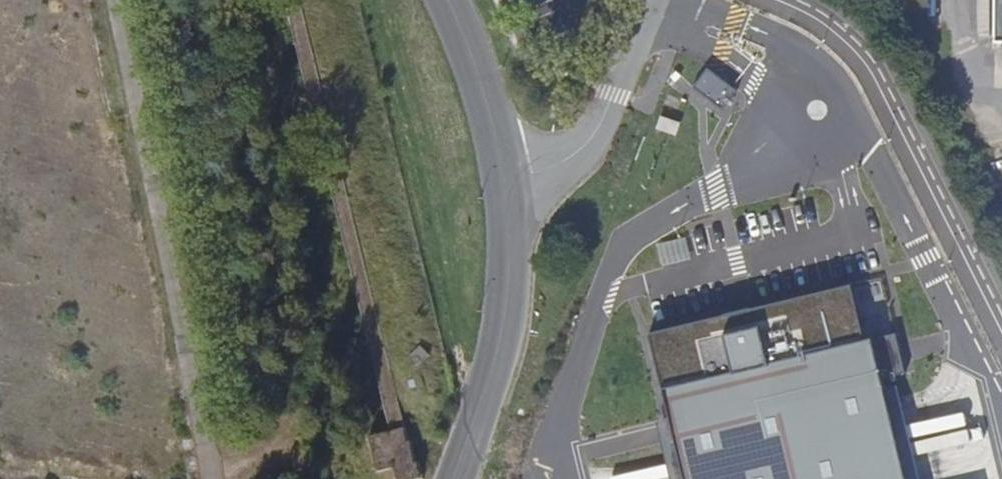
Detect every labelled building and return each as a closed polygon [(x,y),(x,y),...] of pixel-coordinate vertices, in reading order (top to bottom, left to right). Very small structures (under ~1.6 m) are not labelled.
[(695,89),(723,111),(738,92),(710,70),(695,89)] [(878,375),(902,369),(892,329),(869,335),(851,280),(651,327),(687,478),(903,478),(878,375)] [(410,356),(417,366),(431,356),(423,346),(410,356)] [(420,457),(416,458),(412,441),(409,442),(405,427),(369,437),(379,473),(394,470),(396,478),(426,478),(420,457)]
